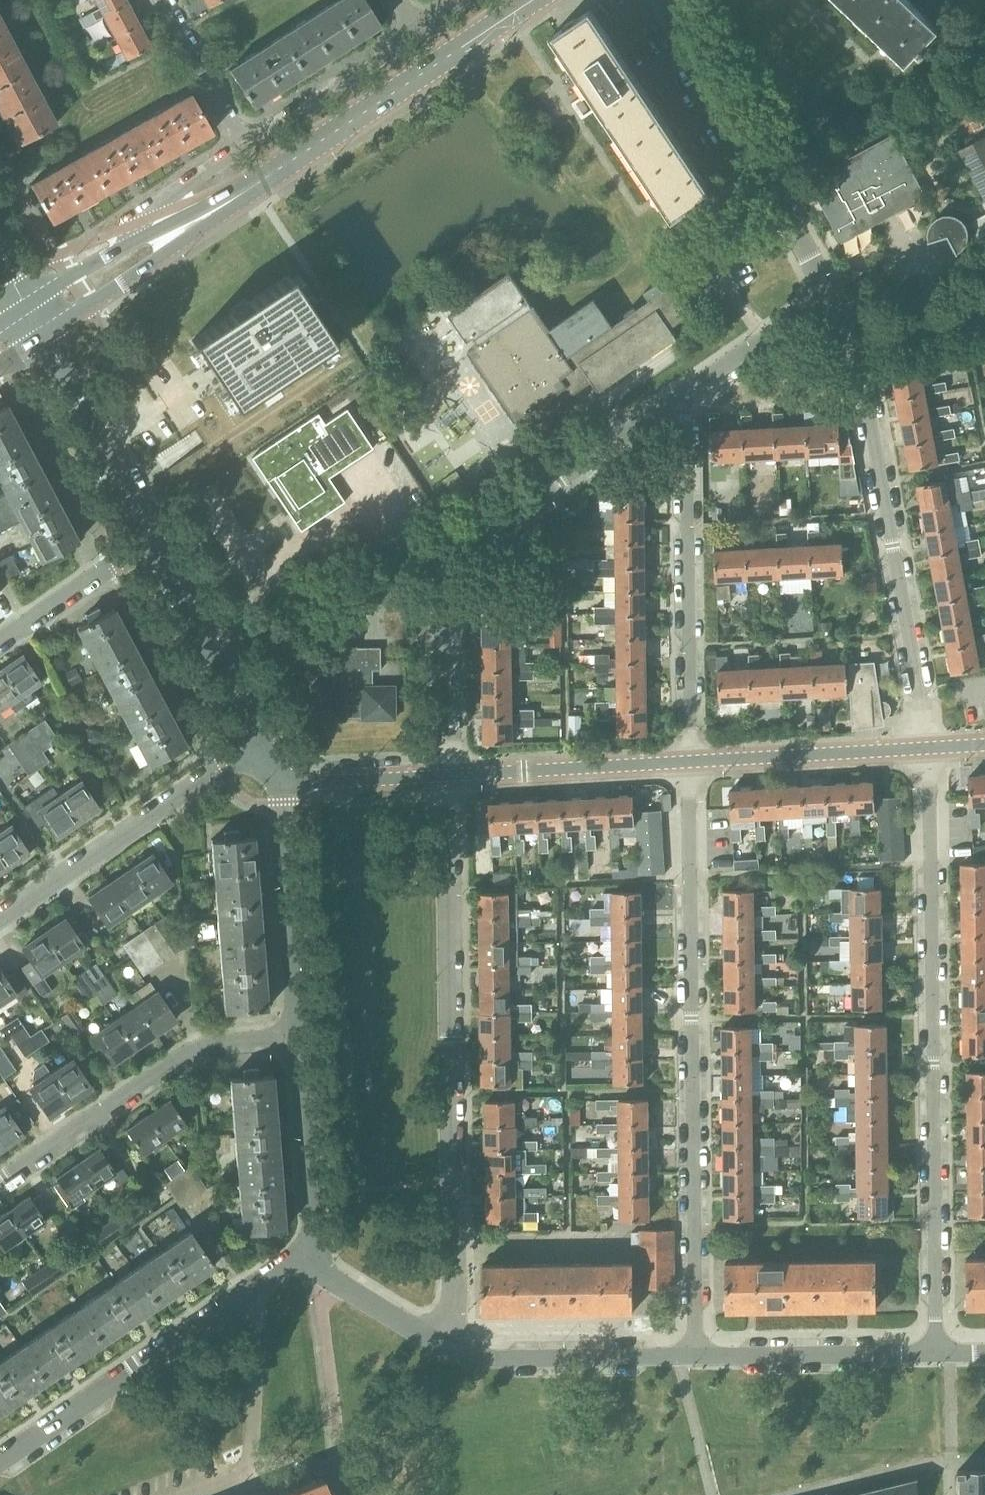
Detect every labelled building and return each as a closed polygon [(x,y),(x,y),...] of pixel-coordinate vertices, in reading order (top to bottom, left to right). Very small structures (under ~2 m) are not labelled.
[(125,0),(96,0),(100,9),(93,13),(92,12),(78,19),(82,28),(95,22),(104,17),(128,4),(125,0)] [(354,41),(380,25),(364,0),(346,0),(333,7),(335,10),(354,41)] [(916,6),(910,0),(839,0),(906,64),(917,52),(921,56),(926,50),(922,47),(940,29),(916,6)] [(116,38),(139,26),(128,4),(104,17),(116,38)] [(713,193),(695,165),(591,9),(551,36),(673,220),(713,193)] [(282,40),(284,42),(303,74),(354,41),(335,10),(325,16),(324,13),(282,40)] [(150,47),(139,26),(116,38),(122,50),(101,62),(106,71),(150,47)] [(22,74),(17,64),(19,63),(0,27),(0,85),(22,74)] [(103,35),(90,42),(94,50),(108,43),(103,35)] [(252,106),(303,74),(284,42),(275,48),(273,46),(232,72),(230,69),(229,69),(252,106)] [(55,124),(50,126),(44,115),(46,114),(24,73),(22,74),(0,85),(0,112),(17,145),(56,125),(55,124)] [(138,125),(159,162),(212,132),(192,94),(138,125)] [(84,155),(105,192),(159,162),(138,125),(84,155)] [(894,155),(902,151),(893,135),(808,180),(842,242),(873,225),(871,221),(893,210),(895,214),(927,197),(909,165),(902,169),(894,155)] [(959,150),(984,198),(984,136),(959,150)] [(52,223),(78,207),(105,192),(84,155),(31,185),(39,199),(52,223)] [(966,224),(962,219),(956,216),(950,214),(943,215),(937,217),(932,222),(929,227),(928,234),(929,241),(928,241),(929,242),(948,237),(957,254),(958,254),(958,253),(963,249),(967,243),(969,237),(969,230),(976,228),(981,243),(983,243),(984,248),(984,214),(966,224)] [(670,327),(690,314),(670,285),(663,290),(658,282),(644,292),(649,300),(612,325),(593,297),(546,329),(531,306),(534,304),(533,302),(531,304),(510,272),(478,295),(469,282),(445,298),(454,311),(455,310),(478,343),(476,344),(476,345),(467,351),(515,422),(536,408),(546,423),(573,405),(567,396),(572,392),(573,394),(592,381),(598,390),(676,336),(670,327)] [(232,314),(192,341),(206,363),(221,386),(235,407),(333,342),(289,276),(249,303),(253,308),(248,310),(246,306),(236,312),(239,316),(235,319),(232,314)] [(921,370),(894,374),(895,378),(894,378),(895,388),(897,387),(899,399),(925,394),(921,370)] [(932,385),(933,393),(947,390),(945,382),(932,385)] [(925,394),(899,399),(900,402),(898,402),(900,411),(901,411),(903,422),(929,418),(925,394)] [(22,433),(5,403),(3,404),(5,406),(0,408),(0,445),(22,433)] [(936,408),(938,416),(951,414),(950,406),(936,408)] [(329,478),(373,449),(347,409),(325,424),(318,414),(251,458),(268,483),(277,477),(303,516),(294,522),(300,532),(345,502),(329,478)] [(805,412),(806,425),(808,456),(841,454),(839,423),(815,425),(814,412),(815,412),(815,411),(805,412)] [(774,413),(775,427),(776,458),(808,456),(806,425),(783,427),(782,414),(783,414),(783,413),(774,413)] [(742,415),(743,429),(745,459),(776,458),(775,427),(752,428),(751,416),(752,416),(752,415),(742,415)] [(713,461),(745,459),(743,429),(720,430),(720,418),(721,418),(721,417),(711,417),(711,431),(713,461)] [(929,418),(903,422),(904,425),(902,426),(904,435),(905,434),(907,445),(934,440),(933,437),(929,418)] [(942,439),(955,437),(954,429),(940,432),(941,435),(942,439)] [(50,487),(22,433),(0,445),(0,481),(6,492),(0,494),(0,513),(50,487)] [(938,465),(934,440),(907,445),(908,449),(907,449),(908,458),(910,457),(912,470),(938,465)] [(945,455),(946,463),(960,461),(958,453),(945,455)] [(457,470),(443,480),(460,505),(474,496),(457,470)] [(950,504),(946,480),(919,484),(923,509),(950,504)] [(50,487),(0,513),(0,531),(21,520),(42,561),(68,547),(69,549),(77,544),(78,545),(80,544),(50,487)] [(984,490),(971,492),(956,494),(958,502),(971,500),(982,498),(984,497),(984,489),(984,490)] [(593,511),(593,520),(644,520),(643,495),(616,495),(616,509),(606,509),(606,511),(593,511)] [(791,498),(780,499),(781,514),(792,514),(791,498)] [(958,502),(959,510),(960,510),(973,508),(983,506),(982,498),(971,500),(958,502)] [(928,532),(954,528),(950,504),(923,509),(928,532)] [(713,519),(722,519),(723,508),(713,507),(713,519)] [(644,543),(644,520),(593,520),(583,520),(583,529),(605,529),(605,544),(617,544),(644,543)] [(959,551),(954,528),(928,532),(932,556),(959,551)] [(809,531),(810,545),(811,576),(844,574),(842,543),(818,545),(817,532),(818,532),(818,531),(809,531)] [(811,576),(810,545),(787,547),(786,534),(787,534),(787,533),(777,533),(778,547),(780,577),(811,576)] [(780,577),(778,547),(755,548),(754,536),(755,536),(755,534),(746,535),(747,549),(748,579),(780,577)] [(748,579),(747,549),(723,550),(723,538),(724,538),(724,536),(714,537),(715,550),(714,550),(716,581),(748,579)] [(966,550),(980,548),(984,547),(984,539),(965,542),(966,550)] [(594,560),(594,568),(644,567),(644,543),(617,544),(617,564),(608,564),(608,559),(594,560)] [(981,555),(980,548),(966,550),(968,558),(981,555)] [(959,551),(932,556),(936,579),(963,574),(959,551)] [(21,572),(11,554),(0,560),(0,563),(8,579),(21,572)] [(594,568),(594,560),(594,559),(586,559),(586,568),(594,568)] [(644,591),(644,567),(594,568),(594,576),(608,576),(608,571),(617,571),(617,591),(644,591)] [(877,583),(875,571),(863,574),(865,585),(877,583)] [(940,603),(967,598),(967,597),(963,574),(936,579),(940,603)] [(975,596),(984,595),(984,586),(973,589),(975,596)] [(595,607),(595,615),(645,615),(644,591),(617,591),(617,611),(608,611),(608,607),(595,607)] [(975,596),(976,604),(984,603),(984,595),(975,596)] [(483,598),(484,623),(534,622),(534,618),(534,614),(521,615),(521,611),(511,611),(511,598),(483,598)] [(967,598),(940,603),(945,626),(971,621),(967,598)] [(91,654),(128,634),(113,606),(111,607),(112,610),(102,615),(98,607),(84,614),(89,622),(82,626),(82,624),(77,627),(91,654)] [(294,606),(294,672),(312,672),(312,728),(350,728),(350,719),(405,719),(405,650),(351,650),(351,606),(294,606)] [(542,614),(534,614),(534,618),(534,622),(543,622),(542,614)] [(645,639),(645,615),(595,615),(595,623),(609,623),(608,618),(617,618),(618,639),(645,639)] [(976,644),(971,621),(945,626),(949,649),(976,645),(976,644)] [(521,646),(521,633),(534,632),(534,622),(484,623),(484,647),(521,646)] [(551,622),(551,647),(562,647),(561,622),(551,622)] [(833,631),(832,622),(819,623),(819,632),(833,631)] [(244,626),(232,634),(236,640),(248,633),(244,626)] [(128,634),(91,654),(121,711),(157,691),(128,634)] [(618,662),(645,662),(645,639),(618,639),(618,659),(618,662)] [(976,645),(949,649),(953,673),(980,668),(976,645)] [(484,647),(484,671),(512,671),(520,671),(534,670),(534,662),(526,662),(526,658),(525,658),(525,647),(521,647),(521,646),(484,647)] [(708,650),(708,659),(717,659),(717,650),(708,650)] [(812,651),(813,665),(815,664),(816,695),(848,693),(847,681),(848,681),(847,675),(846,675),(846,663),(822,664),(821,652),(822,652),(822,650),(812,651)] [(782,666),(784,697),(816,695),(815,664),(813,665),(790,666),(790,654),(791,653),(790,652),(781,653),(782,666)] [(596,662),(609,662),(609,659),(609,654),(596,654),(596,662)] [(749,655),(750,668),(752,699),(784,697),(782,666),(759,668),(759,655),(759,654),(749,655)] [(22,656),(1,670),(25,706),(37,697),(31,688),(40,682),(22,656)] [(752,699),(750,668),(728,669),(727,657),(728,657),(728,656),(718,656),(719,669),(718,670),(720,701),(752,699)] [(882,700),(881,701),(876,701),(874,687),(872,687),(872,677),(877,677),(874,661),(849,662),(849,663),(846,663),(846,675),(847,675),(848,681),(847,681),(848,693),(852,692),(854,724),(879,720),(878,717),(884,716),(888,715),(890,712),(891,709),(891,707),(889,704),(886,701),(882,700)] [(546,662),(534,662),(534,670),(546,670),(546,662)] [(609,666),(609,662),(596,662),(596,671),(609,671),(609,666)] [(618,666),(618,686),(645,686),(645,662),(618,662),(618,666)] [(0,671),(0,710),(9,704),(15,712),(25,706),(1,670),(0,671)] [(73,670),(62,676),(68,688),(80,682),(73,670)] [(534,679),(534,670),(520,671),(520,679),(521,679),(534,679)] [(484,671),(484,692),(512,692),(512,673),(512,671),(484,671)] [(646,709),(645,686),(618,686),(618,706),(618,710),(646,709)] [(187,748),(157,691),(121,711),(149,765),(184,746),(185,749),(187,748)] [(512,714),(512,692),(484,692),(485,719),(512,719),(512,714)] [(596,710),(609,710),(609,702),(596,702),(596,703),(584,703),(584,710),(596,710)] [(646,709),(618,710),(619,735),(646,734),(646,709)] [(534,719),(535,718),(535,710),(521,710),(521,719),(534,719)] [(609,710),(596,710),(596,711),(596,718),(609,718),(609,714),(609,710)] [(570,714),(570,735),(582,735),(582,714),(570,714)] [(832,726),(831,715),(818,715),(819,727),(832,726)] [(534,719),(521,719),(521,722),(521,726),(521,727),(535,727),(535,718),(534,719)] [(485,744),(513,744),(512,719),(485,719),(485,744)] [(29,732),(36,742),(46,735),(50,742),(57,737),(45,721),(29,732)] [(10,745),(16,755),(36,742),(29,732),(10,745)] [(46,735),(36,742),(16,755),(23,765),(43,752),(53,745),(50,742),(46,735)] [(50,761),(43,752),(23,765),(30,775),(50,761)] [(969,777),(970,805),(984,804),(984,774),(981,775),(981,777),(970,777),(970,776),(969,777)] [(848,784),(849,813),(850,813),(875,811),(873,781),(872,781),(872,782),(869,782),(869,781),(860,782),(860,783),(848,784)] [(81,782),(60,796),(78,823),(99,808),(81,782)] [(851,820),(850,813),(849,813),(848,784),(845,784),(845,782),(836,783),(837,784),(824,785),(826,814),(827,814),(828,836),(829,836),(830,850),(839,849),(837,822),(849,821),(851,821),(851,820)] [(812,786),(800,787),(802,815),(826,814),(824,785),(822,785),(822,784),(812,784),(812,786)] [(778,817),(802,815),(800,787),(798,787),(798,785),(789,786),(789,787),(776,788),(778,817)] [(765,789),(753,789),(754,818),(778,817),(776,788),(774,788),(774,787),(765,787),(765,789)] [(741,841),(740,819),(754,818),(753,789),(750,789),(750,788),(741,788),(741,790),(731,791),(731,790),(730,790),(733,841),(741,841)] [(879,835),(902,834),(900,797),(902,797),(902,795),(876,797),(876,798),(877,798),(879,835)] [(57,837),(78,823),(60,796),(40,810),(57,837)] [(619,798),(609,798),(611,826),(611,848),(620,848),(619,834),(623,834),(623,826),(635,825),(633,796),(632,796),(632,797),(629,797),(628,796),(619,796),(619,798)] [(598,799),(585,799),(587,828),(611,826),(609,798),(607,798),(607,797),(597,797),(598,799)] [(563,829),(587,828),(585,799),(583,800),(583,798),(573,798),(574,800),(561,801),(563,829)] [(550,801),(537,802),(539,830),(563,829),(561,801),(559,801),(559,799),(550,800),(550,801)] [(526,803),(514,803),(515,832),(539,830),(537,802),(535,802),(535,801),(526,801),(526,803)] [(492,855),(500,854),(500,833),(515,832),(514,803),(510,803),(510,802),(501,802),(501,804),(491,805),(490,804),(491,833),(492,855)] [(662,811),(662,810),(636,812),(636,813),(637,813),(637,825),(662,824),(661,812),(662,811)] [(972,828),(980,827),(980,813),(972,814),(972,828)] [(862,834),(861,820),(851,820),(851,821),(852,834),(860,833),(862,834)] [(814,837),(814,823),(813,823),(804,823),(804,837),(814,837)] [(637,825),(638,837),(662,836),(662,824),(637,825)] [(791,838),(790,824),(780,825),(781,838),(791,838)] [(766,839),(766,825),(756,826),(756,840),(766,839)] [(0,834),(0,855),(8,867),(29,853),(11,827),(0,834)] [(214,874),(256,871),(253,835),(251,835),(252,839),(239,840),(239,830),(223,831),(224,841),(217,841),(217,839),(212,840),(214,874)] [(880,848),(903,846),(902,834),(879,835),(880,848)] [(596,849),(595,836),(587,836),(588,849),(596,849)] [(639,849),(663,848),(662,836),(638,837),(639,849)] [(571,837),(563,837),(564,851),(572,850),(571,837)] [(548,852),(548,838),(540,839),(540,852),(548,852)] [(524,853),(524,840),(516,840),(516,853),(524,853)] [(904,858),(903,846),(880,848),(881,859),(880,859),(880,860),(905,859),(905,858),(904,858)] [(663,848),(639,849),(639,862),(664,860),(663,848)] [(8,867),(0,855),(0,872),(8,867)] [(132,870),(149,896),(170,882),(153,856),(132,870)] [(639,874),(639,875),(665,873),(665,872),(664,872),(664,860),(639,862),(640,874),(639,874)] [(963,888),(984,888),(984,864),(962,864),(963,888)] [(132,870),(111,884),(128,910),(149,896),(132,870)] [(214,874),(220,944),(262,941),(256,871),(214,874)] [(194,882),(184,883),(185,895),(195,894),(194,882)] [(128,910),(111,884),(90,898),(108,924),(128,910)] [(963,888),(963,912),(984,912),(984,888),(963,888)] [(830,890),(830,898),(844,897),(844,889),(830,890)] [(853,913),(880,913),(880,910),(882,910),(882,900),(880,900),(880,890),(881,890),(881,889),(853,889),(853,913)] [(754,917),(754,891),(725,891),(725,895),(724,895),(724,904),(725,904),(726,917),(754,917)] [(481,917),(531,916),(531,917),(541,917),(540,909),(518,909),(517,892),(506,893),(480,893),(481,917)] [(613,892),(613,917),(642,917),(641,892),(613,892)] [(776,906),(762,907),(762,916),(776,916),(776,915),(776,906)] [(604,909),(591,909),(591,917),(604,917),(604,909)] [(984,936),(984,912),(963,912),(963,936),(984,936)] [(853,937),(880,937),(880,934),(882,934),(882,924),(880,924),(880,913),(853,913),(853,937)] [(831,914),(831,922),(844,922),(844,914),(831,914)] [(531,926),(531,917),(531,916),(481,917),(481,941),(509,940),(509,942),(518,941),(518,926),(531,926)] [(604,917),(591,917),(591,925),(604,925),(604,917)] [(642,940),(642,917),(613,917),(614,941),(642,940)] [(754,934),(754,917),(726,917),(726,919),(724,919),(724,928),(726,928),(726,940),(754,940),(754,934)] [(155,925),(174,954),(184,948),(164,919),(155,925)] [(65,921),(45,935),(63,961),(83,946),(65,921)] [(155,925),(145,933),(164,961),(174,954),(155,925)] [(193,941),(192,928),(185,929),(186,942),(193,941)] [(762,930),(762,940),(777,940),(777,939),(776,930),(762,930)] [(164,961),(145,933),(135,940),(154,968),(164,961)] [(42,974),(63,961),(45,935),(24,949),(32,961),(23,967),(41,994),(45,997),(54,991),(42,974)] [(963,936),(963,960),(984,960),(984,936),(963,936)] [(880,937),(853,937),(853,961),(881,961),(881,957),(882,957),(882,948),(881,948),(880,937)] [(831,938),(831,946),(844,946),(844,938),(831,938)] [(126,946),(146,974),(154,968),(135,940),(126,946)] [(509,940),(481,941),(481,965),(509,965),(518,965),(532,964),(532,957),(532,956),(518,956),(518,941),(509,942),(509,940)] [(642,940),(614,941),(614,964),(642,964),(642,940)] [(754,940),(726,940),(726,943),(724,943),(724,952),(726,952),(726,964),(755,964),(776,963),(784,963),(784,955),(777,955),(777,954),(765,954),(765,950),(754,951),(754,940)] [(262,941),(220,944),(225,1013),(265,1010),(266,1012),(267,1012),(262,941)] [(591,956),(591,964),(605,964),(605,956),(591,956)] [(963,960),(964,984),(984,984),(984,960),(963,960)] [(881,971),(881,961),(853,961),(853,985),(881,984),(881,981),(882,981),(882,971),(881,971)] [(831,962),(831,970),(844,970),(844,962),(831,962)] [(532,973),(532,964),(518,965),(518,973),(532,973)] [(605,972),(605,964),(591,964),(591,972),(605,972)] [(642,964),(614,964),(614,988),(642,988),(642,964)] [(727,988),(755,987),(777,987),(777,978),(762,978),(762,974),(755,974),(755,964),(726,964),(726,966),(724,966),(724,975),(726,975),(727,988)] [(509,965),(481,965),(482,989),(510,989),(510,970),(509,965)] [(97,966),(86,973),(92,982),(103,975),(97,966)] [(14,993),(18,999),(28,992),(14,972),(5,979),(0,972),(0,1003),(14,993)] [(76,980),(89,998),(99,992),(109,985),(103,975),(92,982),(86,973),(76,980)] [(128,997),(137,1008),(154,1035),(176,1020),(158,993),(149,982),(128,997)] [(881,984),(853,985),(854,1009),(882,1008),(881,1008),(881,1005),(883,1005),(882,995),(881,995),(881,984)] [(964,984),(964,1008),(984,1007),(984,984),(964,984)] [(109,985),(99,992),(105,1001),(116,994),(109,985)] [(831,986),(831,994),(844,994),(844,986),(831,986)] [(755,987),(727,988),(727,990),(725,990),(725,1000),(727,1000),(727,1010),(726,1010),(726,1011),(777,1010),(777,1002),(766,1002),(766,999),(755,999),(755,987)] [(615,1012),(643,1012),(642,988),(614,988),(615,1012)] [(510,989),(482,989),(482,1012),(510,1012),(510,1007),(510,989)] [(105,1001),(99,992),(89,998),(95,1008),(105,1001)] [(518,1013),(532,1012),(532,1004),(518,1005),(518,1013)] [(592,1004),(579,1004),(579,1012),(592,1012),(592,1004)] [(592,1012),(606,1012),(606,1007),(606,1004),(592,1004),(592,1012)] [(964,1008),(964,1032),(984,1031),(984,1007),(964,1008)] [(154,1035),(137,1008),(116,1022),(134,1048),(154,1035)] [(73,1009),(61,1017),(74,1036),(86,1028),(73,1009)] [(510,1012),(482,1012),(482,1036),(510,1036),(510,1017),(510,1012)] [(532,1020),(532,1012),(518,1013),(518,1021),(532,1020)] [(606,1012),(592,1012),(592,1020),(606,1020),(606,1012)] [(643,1012),(615,1012),(615,1036),(643,1035),(643,1012)] [(12,1039),(26,1030),(17,1017),(0,1029),(0,1031),(7,1042),(12,1039)] [(96,1036),(99,1040),(95,1043),(100,1050),(104,1048),(114,1062),(134,1048),(116,1022),(96,1036)] [(858,1049),(886,1049),(885,1025),(858,1025),(858,1045),(858,1049)] [(751,1052),(751,1026),(723,1027),(723,1052),(751,1052)] [(41,1029),(30,1036),(28,1037),(36,1048),(35,1049),(36,1050),(49,1041),(41,1029)] [(17,1046),(28,1037),(30,1036),(26,1030),(12,1039),(17,1046)] [(964,1032),(965,1056),(984,1056),(984,1031),(964,1032)] [(643,1035),(615,1036),(615,1059),(643,1059),(643,1035)] [(482,1036),(483,1060),(533,1060),(533,1051),(511,1051),(510,1036),(482,1036)] [(36,1048),(28,1037),(17,1046),(25,1058),(36,1050),(35,1049),(36,1048)] [(835,1050),(849,1049),(849,1041),(820,1042),(820,1050),(825,1050),(835,1050)] [(3,1079),(16,1070),(0,1047),(0,1074),(3,1079)] [(849,1057),(849,1049),(835,1050),(825,1050),(825,1058),(836,1058),(836,1057),(849,1057)] [(858,1053),(858,1073),(886,1072),(886,1049),(858,1049),(858,1053)] [(606,1051),(592,1052),(593,1059),(606,1059),(606,1051)] [(724,1075),(751,1074),(751,1052),(723,1052),(724,1075)] [(606,1063),(606,1059),(593,1059),(593,1067),(606,1067),(606,1063)] [(615,1059),(615,1083),(644,1083),(643,1059),(615,1059)] [(533,1068),(533,1060),(483,1060),(483,1084),(510,1084),(510,1088),(524,1088),(524,1068),(533,1068)] [(52,1075),(70,1101),(92,1087),(74,1061),(52,1075)] [(70,1101),(52,1075),(52,1076),(43,1064),(34,1070),(32,1079),(37,1086),(32,1089),(49,1115),(70,1101)] [(233,1107),(275,1104),(272,1072),(270,1073),(271,1076),(259,1077),(259,1067),(243,1068),(244,1078),(237,1078),(236,1077),(231,1077),(233,1107)] [(969,1096),(984,1096),(984,1071),(967,1071),(967,1072),(968,1072),(968,1076),(967,1076),(968,1085),(969,1085),(969,1096)] [(886,1096),(886,1072),(858,1073),(859,1097),(886,1096)] [(724,1075),(724,1100),(751,1099),(751,1074),(724,1075)] [(836,1097),(849,1097),(849,1089),(836,1089),(836,1097)] [(774,1099),(775,1099),(782,1099),(782,1091),(760,1091),(760,1099),(772,1099),(774,1099)] [(847,1121),(859,1121),(887,1120),(886,1096),(859,1097),(849,1097),(836,1097),(825,1097),(825,1106),(836,1106),(836,1105),(847,1105),(847,1121)] [(969,1096),(969,1099),(968,1099),(968,1108),(969,1108),(969,1121),(984,1120),(984,1096),(969,1096)] [(724,1123),(752,1122),(751,1099),(724,1100),(724,1123)] [(782,1099),(775,1099),(775,1109),(786,1109),(786,1099),(782,1099)] [(802,1099),(790,1099),(790,1109),(802,1109),(802,1099)] [(170,1100),(147,1116),(164,1139),(187,1124),(170,1100)] [(515,1113),(515,1100),(487,1101),(487,1102),(487,1105),(486,1105),(486,1114),(487,1114),(488,1126),(515,1126),(538,1125),(538,1117),(525,1117),(525,1112),(515,1113)] [(619,1100),(619,1101),(597,1101),(597,1109),(610,1109),(610,1113),(620,1113),(620,1125),(647,1125),(647,1121),(649,1121),(649,1111),(647,1111),(647,1100),(648,1100),(619,1100)] [(238,1171),(279,1167),(275,1104),(233,1107),(238,1171)] [(0,1149),(22,1134),(4,1108),(0,1111),(0,1148),(0,1149)] [(143,1153),(164,1139),(147,1116),(127,1130),(143,1153)] [(887,1144),(887,1120),(859,1121),(859,1132),(849,1132),(849,1137),(836,1137),(836,1145),(849,1145),(859,1145),(887,1144)] [(969,1121),(969,1123),(968,1123),(968,1132),(969,1132),(969,1144),(984,1144),(984,1120),(969,1121)] [(752,1122),(724,1123),(725,1147),(752,1146),(761,1146),(787,1146),(787,1140),(773,1140),(772,1138),(760,1138),(760,1135),(752,1135),(752,1122)] [(612,1125),(598,1125),(598,1133),(612,1133),(612,1125)] [(620,1149),(648,1148),(648,1145),(649,1145),(649,1135),(648,1135),(647,1125),(620,1125),(620,1149)] [(515,1126),(488,1126),(488,1129),(486,1129),(486,1138),(488,1138),(488,1150),(515,1150),(515,1126)] [(524,1141),(524,1149),(537,1149),(537,1141),(524,1141)] [(859,1169),(887,1168),(887,1144),(859,1145),(859,1169)] [(970,1168),(984,1168),(984,1144),(969,1144),(969,1147),(968,1147),(968,1156),(969,1156),(970,1168)] [(849,1145),(836,1145),(836,1153),(850,1152),(849,1145)] [(752,1146),(725,1147),(725,1170),(752,1170),(763,1170),(763,1154),(773,1154),(773,1155),(802,1155),(802,1146),(788,1146),(787,1146),(761,1146),(752,1146)] [(599,1147),(588,1147),(589,1157),(599,1157),(599,1149),(599,1147)] [(648,1148),(620,1149),(620,1172),(648,1172),(648,1169),(650,1169),(649,1159),(648,1159),(648,1148)] [(77,1164),(93,1187),(115,1172),(99,1149),(77,1164)] [(612,1149),(599,1149),(599,1157),(612,1157),(612,1149)] [(515,1150),(488,1150),(488,1153),(486,1153),(487,1161),(488,1161),(488,1174),(516,1173),(538,1173),(538,1165),(524,1165),(524,1163),(516,1163),(515,1150)] [(77,1164),(56,1178),(59,1182),(54,1186),(71,1210),(86,1200),(82,1195),(93,1187),(77,1164)] [(192,1167),(179,1176),(194,1198),(206,1189),(192,1167)] [(279,1167),(238,1171),(243,1232),(282,1229),(283,1231),(284,1231),(279,1167)] [(130,1180),(122,1168),(115,1172),(113,1174),(121,1186),(130,1180)] [(887,1192),(887,1168),(859,1169),(859,1192),(887,1192)] [(970,1191),(984,1191),(984,1168),(970,1168),(970,1170),(968,1170),(969,1180),(970,1180),(970,1191)] [(752,1170),(725,1170),(725,1194),(753,1194),(752,1170)] [(648,1172),(620,1172),(620,1196),(648,1195),(648,1192),(650,1192),(650,1183),(648,1183),(648,1172)] [(516,1173),(488,1174),(488,1176),(487,1176),(487,1185),(489,1185),(489,1198),(516,1197),(516,1188),(516,1173)] [(612,1181),(612,1173),(598,1173),(598,1181),(612,1181)] [(181,1206),(194,1198),(179,1176),(166,1185),(181,1206)] [(836,1184),(837,1192),(850,1192),(850,1184),(836,1184)] [(524,1197),(525,1197),(538,1197),(546,1197),(546,1189),(524,1189),(524,1197)] [(970,1191),(970,1194),(969,1194),(969,1203),(970,1203),(970,1214),(969,1214),(969,1215),(984,1215),(984,1191),(970,1191)] [(850,1200),(850,1192),(837,1192),(836,1193),(837,1200),(850,1200)] [(859,1216),(894,1216),(894,1199),(888,1199),(887,1192),(859,1192),(859,1216)] [(753,1218),(753,1194),(725,1194),(725,1218),(753,1218)] [(648,1195),(620,1196),(621,1220),(649,1220),(649,1219),(648,1219),(648,1216),(650,1216),(650,1206),(648,1206),(648,1195)] [(612,1199),(612,1196),(598,1196),(598,1204),(612,1204),(612,1199)] [(29,1197),(8,1212),(24,1235),(45,1220),(29,1197)] [(516,1197),(489,1198),(489,1200),(487,1200),(487,1209),(489,1209),(489,1220),(538,1220),(538,1213),(525,1213),(525,1197),(524,1197),(517,1197),(516,1197)] [(138,1204),(116,1219),(124,1231),(146,1216),(138,1204)] [(24,1235),(8,1212),(0,1217),(0,1247),(2,1250),(24,1235)] [(177,1215),(170,1220),(179,1233),(187,1228),(177,1215)] [(124,1231),(116,1219),(94,1233),(103,1246),(124,1231)] [(642,1287),(674,1287),(673,1229),(642,1229),(642,1232),(632,1232),(632,1246),(642,1246),(642,1287)] [(134,1270),(157,1304),(216,1264),(214,1262),(212,1263),(190,1231),(134,1270)] [(67,1252),(45,1267),(54,1279),(76,1264),(67,1252)] [(984,1306),(984,1258),(968,1258),(968,1306),(984,1306)] [(787,1267),(787,1309),(877,1308),(876,1259),(856,1260),(856,1266),(787,1267)] [(727,1310),(745,1310),(787,1309),(787,1267),(747,1267),(747,1261),(727,1261),(727,1310)] [(633,1263),(544,1264),(544,1312),(634,1311),(633,1263)] [(484,1313),(544,1312),(544,1264),(484,1264),(484,1313)] [(54,1279),(45,1267),(24,1282),(32,1294),(54,1279)] [(78,1308),(101,1343),(157,1304),(134,1270),(78,1308)] [(22,1347),(45,1381),(101,1343),(78,1308),(22,1347)] [(22,1347),(0,1361),(0,1412),(45,1381),(22,1347)] [(393,1469),(393,1468),(376,1467),(376,1468),(377,1468),(377,1480),(376,1480),(376,1481),(392,1481),(392,1480),(391,1480),(392,1469),(393,1469)] [(959,1494),(984,1494),(984,1472),(976,1472),(976,1471),(966,1472),(965,1470),(958,1470),(958,1477),(959,1478),(959,1486),(960,1486),(960,1490),(959,1490),(958,1491),(958,1494),(959,1494)] [(322,1477),(303,1485),(305,1490),(293,1494),(329,1494),(322,1477)] [(918,1479),(889,1486),(892,1494),(918,1494),(918,1479)] [(889,1486),(870,1490),(871,1494),(892,1494),(889,1486)]
